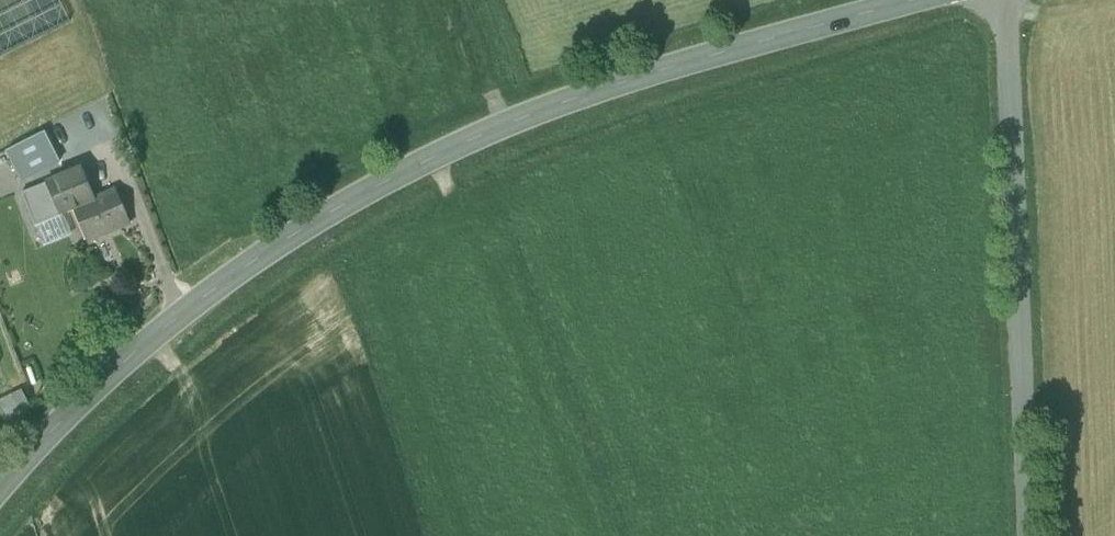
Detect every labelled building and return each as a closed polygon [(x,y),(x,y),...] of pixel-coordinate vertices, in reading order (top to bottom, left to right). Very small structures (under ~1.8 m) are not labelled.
[(66,28),(53,0),(0,0),(0,60),(66,28)] [(44,131),(3,147),(15,179),(56,163),(44,131)] [(83,172),(55,183),(60,195),(54,198),(61,215),(73,209),(96,199),(83,172)] [(55,183),(49,186),(54,198),(60,195),(55,183)] [(96,199),(73,209),(88,243),(132,224),(117,190),(96,199)] [(0,402),(0,414),(8,429),(29,406),(21,391),(0,402)]
